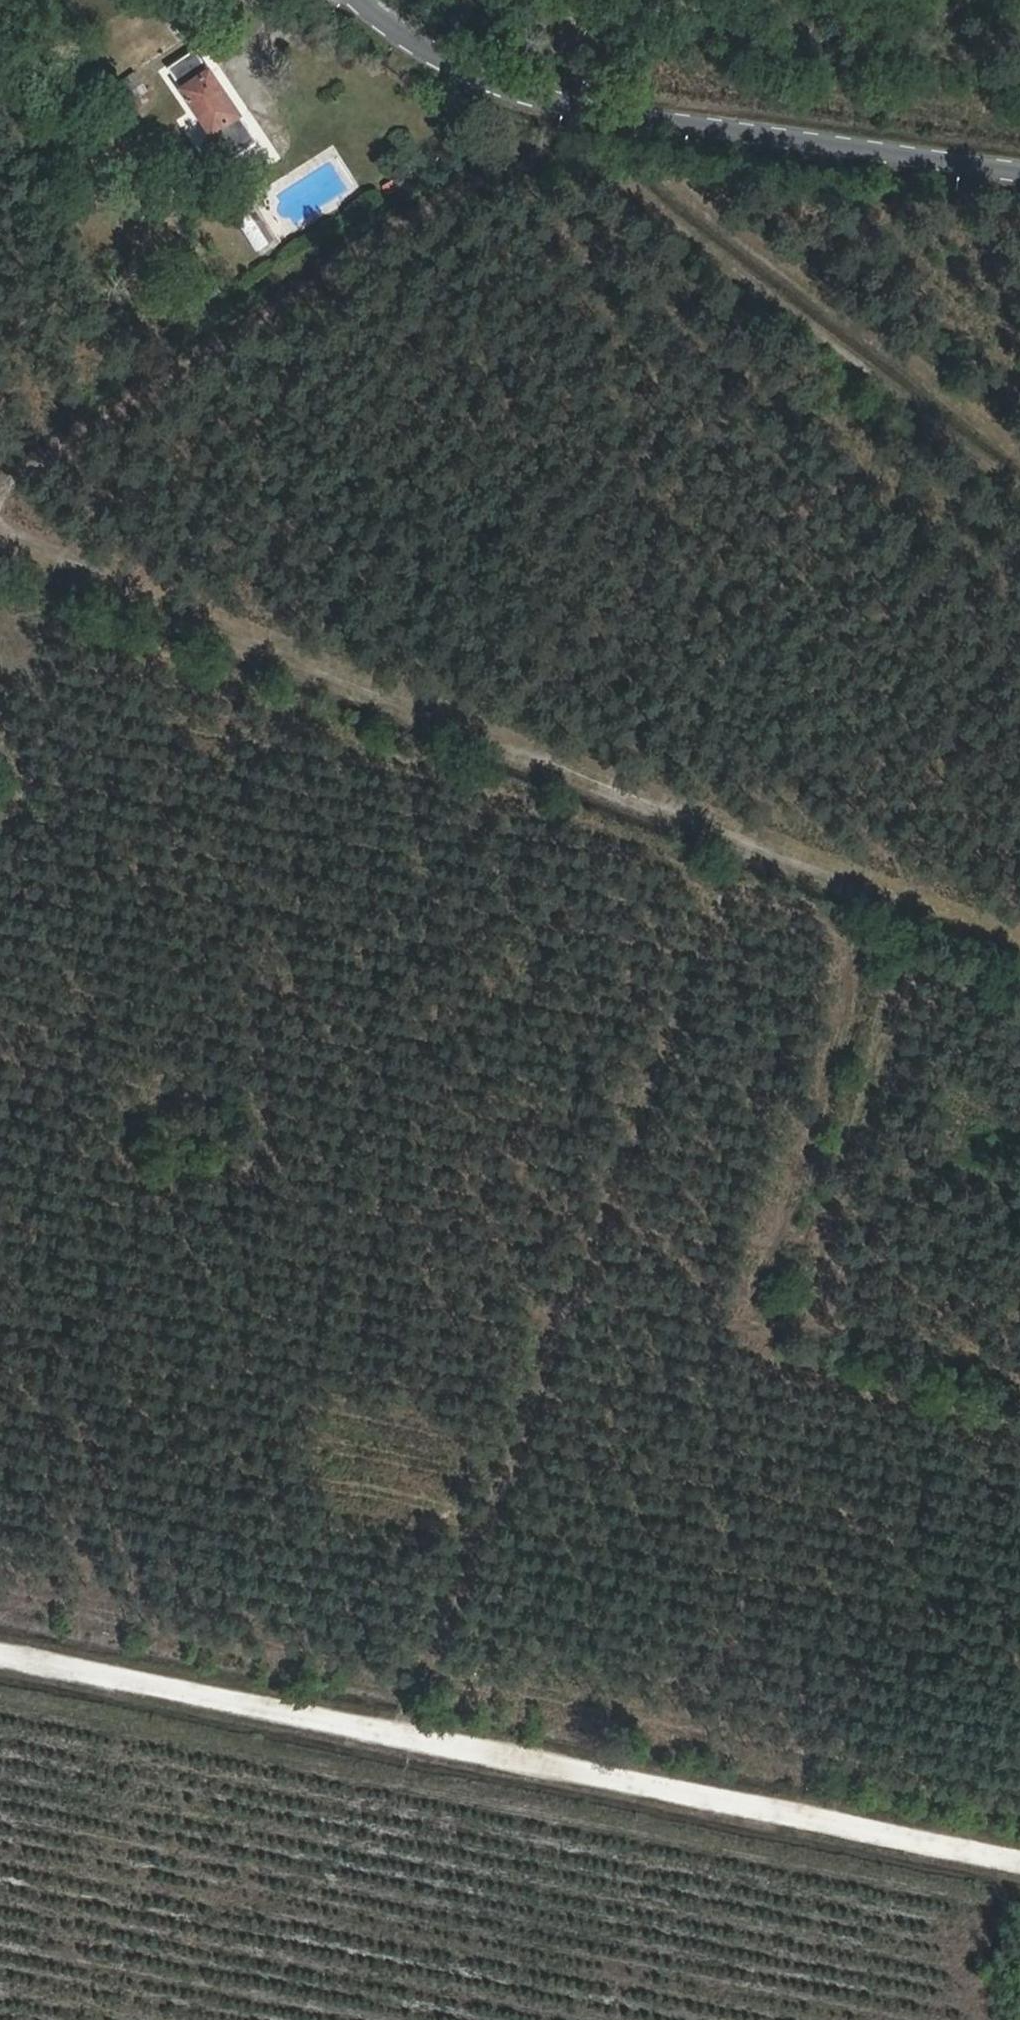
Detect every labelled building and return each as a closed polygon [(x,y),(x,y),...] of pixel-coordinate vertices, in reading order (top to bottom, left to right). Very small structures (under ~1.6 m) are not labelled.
[(172,69),(215,134),(242,116),(199,52),(172,69)] [(141,77),(118,91),(124,100),(147,86),(141,77)]
